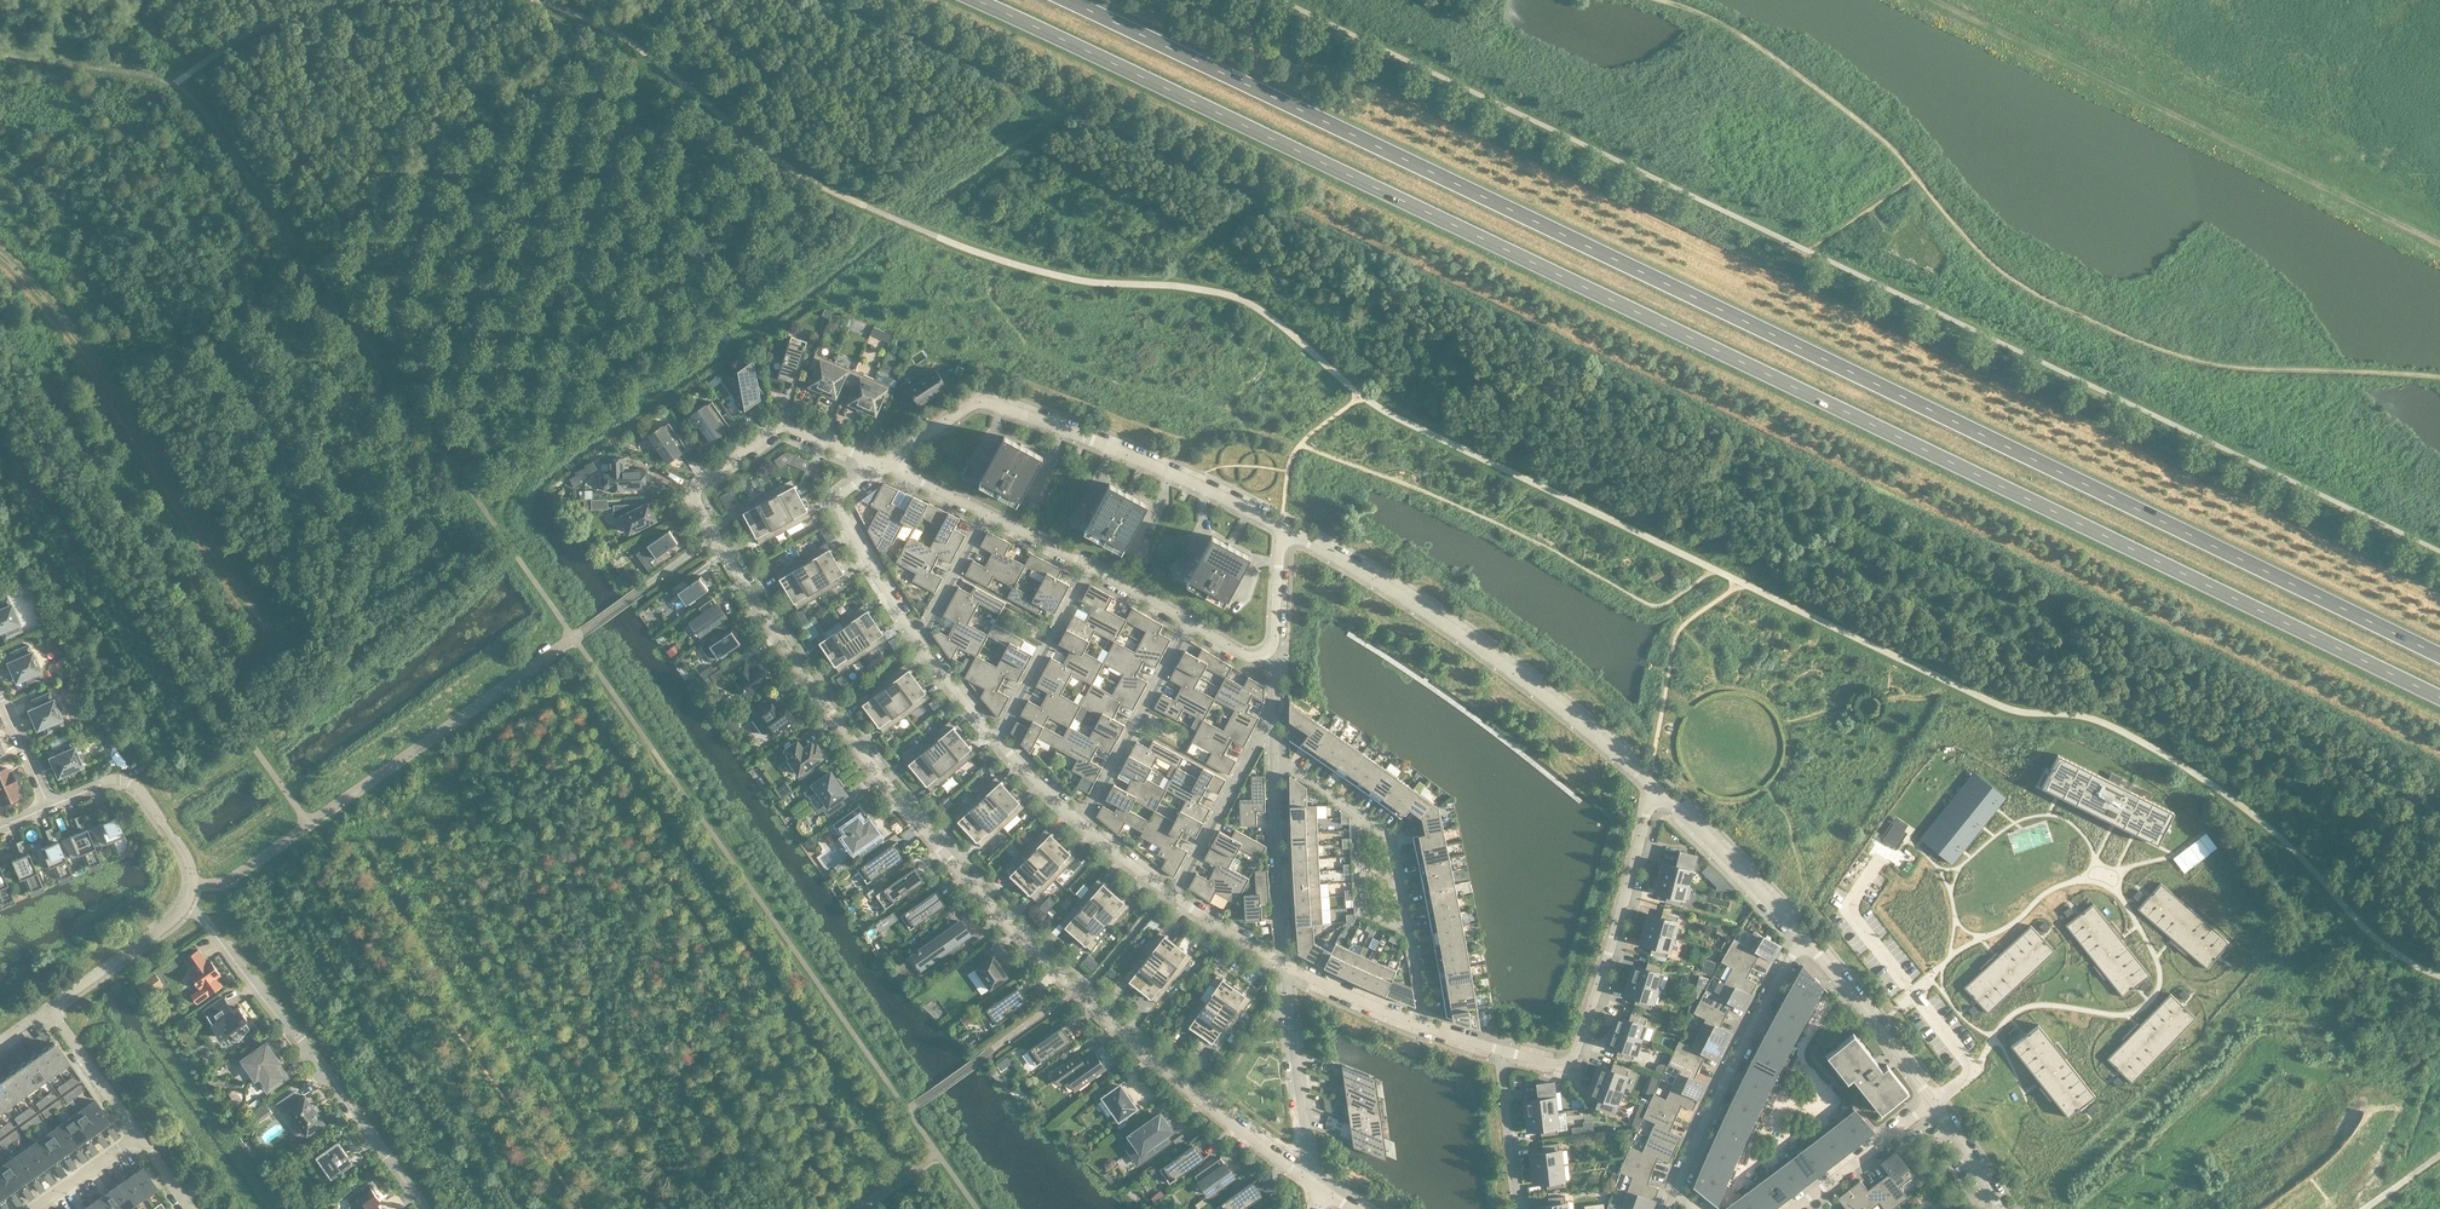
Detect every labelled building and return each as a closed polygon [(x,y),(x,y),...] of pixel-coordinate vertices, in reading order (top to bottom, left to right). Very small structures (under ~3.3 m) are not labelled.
[(825,308),(822,315),(828,317),(831,311),(826,309),(825,308)] [(875,327),(872,334),(877,336),(880,329),(875,327)] [(887,332),(884,339),(891,342),(894,335),(888,332),(887,332)] [(791,336),(781,367),(779,375),(793,380),(791,387),(792,387),(802,359),(805,360),(806,359),(802,357),(807,342),(791,336)] [(818,389),(823,391),(835,362),(815,353),(808,369),(815,372),(811,382),(810,381),(808,387),(817,391),(818,389)] [(759,385),(754,359),(747,365),(748,366),(739,373),(743,395),(734,402),(741,412),(745,409),(745,410),(753,405),(754,405),(753,403),(765,394),(759,385)] [(855,370),(835,362),(823,391),(827,393),(826,395),(835,399),(838,393),(837,393),(842,383),(848,386),(855,370)] [(875,379),(855,370),(848,386),(855,389),(851,399),(850,399),(848,404),(857,408),(858,406),(863,408),(875,379)] [(914,384),(913,384),(910,378),(899,386),(907,398),(913,394),(920,404),(947,386),(936,370),(926,376),(925,375),(923,374),(921,374),(919,375),(918,377),(918,379),(919,381),(914,384)] [(895,388),(875,379),(863,408),(867,410),(866,412),(875,416),(878,411),(877,410),(882,401),(888,404),(895,388)] [(712,401),(693,415),(712,440),(730,427),(736,423),(728,412),(723,416),(712,401)] [(668,462),(687,448),(669,422),(650,436),(668,462)] [(1021,445),(1004,436),(982,478),(1020,499),(1043,457),(1027,448),(1028,447),(1027,447),(1026,449),(1020,447),(1022,444),(1021,444),(1021,445)] [(807,471),(810,462),(796,455),(792,465),(807,471)] [(648,471),(646,471),(646,472),(646,469),(625,470),(624,458),(609,459),(610,471),(604,471),(605,475),(602,475),(600,477),(601,484),(603,486),(605,486),(605,490),(611,490),(611,491),(626,490),(626,489),(647,488),(646,485),(649,485),(651,483),(650,473),(648,471)] [(582,483),(581,480),(591,475),(590,473),(598,469),(594,461),(586,465),(587,467),(577,472),(578,475),(570,479),(574,487),(582,483)] [(792,479),(766,493),(776,511),(801,498),(792,479)] [(884,483),(883,484),(872,505),(879,509),(868,530),(873,539),(878,547),(883,538),(882,538),(899,506),(892,503),(899,490),(884,483)] [(1126,492),(1110,483),(1087,526),(1126,546),(1148,504),(1132,495),(1133,495),(1132,494),(1131,497),(1125,494),(1127,491),(1126,491),(1126,492)] [(731,491),(722,498),(729,510),(739,505),(731,491)] [(776,511),(766,493),(740,506),(750,525),(776,511)] [(928,503),(914,496),(906,510),(899,506),(882,538),(883,538),(893,543),(904,523),(915,529),(922,516),(921,516),(928,503)] [(811,516),(801,498),(776,511),(786,530),(811,516)] [(608,508),(608,499),(592,500),(592,509),(608,508)] [(642,529),(641,527),(656,520),(648,503),(638,508),(636,504),(614,505),(615,517),(622,516),(630,532),(632,531),(633,533),(642,529)] [(944,510),(928,503),(921,516),(922,516),(942,526),(936,537),(958,549),(966,535),(954,529),(960,518),(944,510)] [(786,530),(776,511),(750,525),(760,544),(786,530)] [(667,550),(670,548),(676,544),(680,541),(676,534),(674,536),(670,530),(656,539),(655,537),(649,542),(650,544),(648,545),(655,556),(649,560),(655,568),(671,556),(667,550)] [(993,552),(989,559),(1020,576),(1026,565),(1025,565),(1005,554),(1011,543),(988,532),(981,546),(993,552)] [(825,537),(825,538),(828,542),(836,538),(833,533),(825,537)] [(1228,544),(1212,536),(1189,578),(1228,599),(1251,556),(1235,548),(1235,547),(1234,546),(1233,549),(1228,546),(1229,544),(1229,543),(1228,544)] [(910,537),(904,547),(935,564),(939,557),(951,563),(958,549),(936,537),(930,548),(910,537)] [(826,542),(801,558),(812,576),(837,561),(826,542)] [(935,564),(904,547),(896,561),(917,572),(913,580),(935,592),(943,578),(931,571),(935,564)] [(1063,569),(1031,553),(1025,565),(1026,565),(1045,576),(1040,587),(1062,599),(1070,585),(1058,578),(1063,569)] [(812,576),(801,558),(776,573),(787,591),(812,576)] [(1020,576),(989,559),(985,567),(973,560),(966,574),(988,586),(994,576),(1013,586),(1014,587),(1014,586),(1014,587),(1020,576)] [(848,579),(837,561),(812,576),(823,594),(848,579)] [(617,578),(617,579),(623,587),(631,581),(625,572),(617,578)] [(684,579),(670,589),(675,596),(671,599),(678,609),(686,604),(687,605),(689,603),(690,605),(697,600),(695,599),(709,589),(705,583),(706,582),(702,575),(697,579),(689,585),(684,579)] [(823,594),(812,576),(787,591),(798,609),(823,594)] [(1094,607),(1090,614),(1121,631),(1127,620),(1126,620),(1127,620),(1126,619),(1107,609),(1113,597),(1091,584),(1082,600),(1094,607)] [(959,587),(951,601),(974,613),(980,603),(1000,613),(1005,602),(975,586),(971,593),(959,587)] [(1014,587),(1013,586),(1008,597),(1039,614),(1043,606),(1055,613),(1062,599),(1040,587),(1034,597),(1014,587),(1014,586),(1014,587)] [(7,597),(0,600),(0,632),(1,632),(4,639),(23,631),(19,624),(20,624),(11,604),(7,597)] [(699,607),(702,612),(703,614),(691,622),(700,635),(726,616),(713,597),(699,607)] [(920,600),(916,606),(923,610),(927,604),(920,600)] [(974,613),(951,601),(944,615),(956,622),(952,629),(983,645),(989,635),(988,635),(988,634),(968,624),(974,613)] [(864,604),(840,620),(852,638),(876,622),(864,604)] [(1132,608),(1125,605),(1123,610),(1129,613),(1132,608)] [(1133,608),(1126,619),(1127,620),(1126,620),(1127,620),(1147,631),(1141,641),(1164,653),(1171,639),(1159,633),(1163,625),(1148,616),(1133,608)] [(1121,631),(1090,614),(1086,621),(1074,615),(1067,629),(1089,641),(1095,630),(1115,641),(1116,641),(1121,631)] [(852,638),(840,620),(815,637),(827,654),(852,638)] [(888,639),(876,622),(852,638),(863,655),(888,639)] [(994,624),(988,634),(988,635),(989,635),(1008,645),(1003,656),(1025,668),(1033,654),(1021,647),(1025,640),(994,624)] [(48,639),(53,637),(49,629),(43,632),(46,638),(48,639)] [(729,632),(724,636),(720,638),(716,632),(699,644),(712,662),(721,656),(722,658),(728,654),(727,652),(740,642),(736,636),(738,635),(733,629),(729,632)] [(983,645),(952,629),(948,636),(936,630),(933,635),(940,644),(947,654),(952,660),(959,646),(976,656),(977,656),(983,645)] [(1089,641),(1067,629),(1059,643),(1071,650),(1067,657),(1098,673),(1104,663),(1104,662),(1103,662),(1084,652),(1089,641)] [(863,655),(852,638),(827,654),(839,672),(863,655)] [(1115,641),(1109,652),(1140,668),(1144,661),(1156,667),(1164,653),(1141,641),(1135,652),(1116,641),(1115,641)] [(32,652),(29,644),(10,652),(14,660),(12,660),(21,680),(22,679),(26,687),(44,679),(40,671),(41,671),(32,651),(32,652)] [(667,652),(666,653),(670,658),(678,652),(674,646),(667,652)] [(1186,651),(1178,665),(1201,677),(1206,666),(1226,677),(1227,677),(1232,667),(1217,657),(1202,648),(1198,657),(1186,651)] [(1140,668),(1109,652),(1103,662),(1104,662),(1104,663),(1124,673),(1118,684),(1141,696),(1148,682),(1136,675),(1140,668)] [(977,656),(976,656),(971,666),(1002,683),(1006,676),(1018,682),(1025,668),(1003,656),(997,667),(977,656)] [(1098,673),(1067,657),(1064,664),(1051,657),(1044,672),(1066,684),(1072,673),(1092,684),(1093,684),(1098,673)] [(746,660),(733,669),(739,678),(737,680),(748,696),(769,681),(758,666),(757,666),(756,665),(752,668),(746,660)] [(882,681),(886,687),(894,698),(918,681),(905,664),(882,681)] [(1201,677),(1178,665),(1170,679),(1182,685),(1179,693),(1210,709),(1215,699),(1215,698),(1195,687),(1201,677)] [(1002,683),(971,666),(965,677),(985,688),(981,697),(990,707),(999,718),(1010,697),(998,690),(1002,683)] [(711,675),(715,681),(727,673),(722,667),(711,675)] [(1066,684),(1044,672),(1036,686),(1048,692),(1045,699),(1076,716),(1081,705),(1080,705),(1061,694),(1066,684)] [(64,685),(67,686),(72,683),(69,676),(62,680),(64,685)] [(1244,686),(1227,677),(1226,677),(1220,687),(1249,703),(1249,702),(1252,695),(1265,702),(1265,687),(1249,677),(1244,686)] [(930,697),(918,681),(894,698),(907,715),(930,697)] [(1092,684),(1086,694),(1117,711),(1121,704),(1133,710),(1141,696),(1118,684),(1112,694),(1093,684),(1092,684)] [(894,698),(886,687),(871,698),(867,692),(858,699),(871,716),(894,698)] [(1249,703),(1220,687),(1215,698),(1215,699),(1235,709),(1229,720),(1252,732),(1259,718),(1247,711),(1251,704),(1249,702),(1249,703)] [(53,699),(50,692),(31,700),(35,707),(33,708),(42,728),(43,727),(47,734),(65,726),(62,719),(53,699)] [(1210,709),(1179,693),(1175,700),(1163,693),(1155,707),(1178,720),(1183,709),(1203,720),(1204,720),(1210,709)] [(1117,711),(1086,694),(1080,705),(1081,705),(1101,716),(1095,727),(1118,739),(1125,724),(1113,718),(1117,711)] [(907,715),(894,698),(871,716),(884,733),(907,715)] [(762,733),(768,730),(768,729),(768,730),(769,730),(773,735),(773,736),(774,736),(779,732),(780,732),(780,731),(789,725),(790,725),(790,724),(795,721),(796,720),(795,719),(793,716),(792,715),(790,711),(789,710),(787,707),(786,706),(785,707),(778,712),(776,709),(776,708),(772,703),(769,705),(765,699),(748,711),(752,717),(751,717),(762,733)] [(1076,716),(1045,699),(1041,707),(1029,700),(1021,715),(1033,721),(1044,726),(1049,716),(1069,726),(1069,727),(1069,726),(1070,727),(1076,716)] [(1317,721),(1289,703),(1289,720),(1291,721),(1289,724),(1289,740),(1299,747),(1308,733),(1309,733),(1317,721)] [(727,722),(726,723),(731,729),(738,724),(734,718),(727,722)] [(1203,720),(1197,730),(1198,730),(1228,747),(1232,740),(1244,746),(1252,732),(1229,720),(1224,730),(1204,720),(1203,720)] [(949,721),(927,740),(940,756),(963,737),(949,721)] [(1033,721),(1029,728),(1017,721),(1012,732),(1021,742),(1030,752),(1038,737),(1058,748),(1064,737),(1063,737),(1044,726),(1033,721)] [(1328,729),(1317,721),(1309,733),(1308,733),(1299,747),(1311,755),(1328,729)] [(1069,727),(1069,726),(1063,737),(1064,737),(1094,753),(1098,746),(1110,753),(1118,739),(1095,727),(1090,737),(1070,727),(1069,726),(1069,727)] [(1340,736),(1328,729),(1311,755),(1322,763),(1340,736)] [(1228,747),(1198,730),(1192,741),(1212,752),(1206,762),(1229,775),(1237,760),(1224,754),(1228,747)] [(118,747),(107,731),(100,736),(111,752),(118,747)] [(1351,744),(1340,736),(1322,763),(1333,770),(1351,744)] [(976,753),(963,737),(940,756),(954,772),(976,753)] [(1094,753),(1064,737),(1058,748),(1078,759),(1072,770),(1095,782),(1103,767),(1090,761),(1094,753)] [(74,747),(71,740),(52,748),(56,755),(54,755),(63,775),(83,766),(74,746),(74,747)] [(940,756),(927,740),(904,758),(918,775),(940,756)] [(811,769),(810,768),(809,767),(823,757),(820,754),(823,752),(817,744),(815,746),(812,742),(808,745),(807,744),(806,744),(807,746),(803,749),(798,741),(785,750),(791,758),(789,759),(799,774),(801,772),(803,775),(811,769)] [(1137,741),(1129,755),(1152,768),(1158,757),(1177,768),(1178,768),(1184,757),(1153,741),(1149,748),(1137,741)] [(1363,752),(1351,744),(1333,770),(1345,778),(1363,752)] [(1374,760),(1363,752),(1345,778),(1356,786),(1374,760)] [(2057,754),(2041,787),(2157,844),(2173,812),(2057,754)] [(1152,768),(1129,755),(1122,770),(1134,776),(1130,783),(1161,800),(1167,789),(1166,789),(1146,778),(1152,768)] [(954,772),(940,756),(918,775),(931,791),(954,772)] [(1386,768),(1374,760),(1356,786),(1367,794),(1386,768)] [(17,775),(15,774),(13,775),(10,776),(7,767),(0,770),(0,803),(1,805),(6,803),(7,805),(9,806),(15,803),(16,801),(15,799),(20,797),(16,789),(19,787),(17,784),(19,783),(20,781),(17,775)] [(1178,768),(1177,768),(1172,778),(1203,795),(1206,788),(1219,794),(1226,780),(1204,768),(1198,778),(1178,768)] [(1397,776),(1386,768),(1367,794),(1378,802),(1397,776)] [(814,785),(804,792),(819,812),(824,809),(828,816),(846,803),(841,798),(846,794),(842,788),(843,787),(845,786),(838,777),(835,779),(831,772),(814,785)] [(996,776),(975,796),(989,811),(1010,792),(996,776)] [(1265,798),(1265,776),(1252,776),(1252,799),(1240,800),(1240,825),(1257,825),(1257,811),(1265,811),(1265,798)] [(1289,779),(1290,806),(1307,805),(1306,787),(1293,778),(1289,776),(1289,779)] [(1408,785),(1397,776),(1378,802),(1390,810),(1408,785)] [(1981,777),(1927,844),(1952,864),(2006,797),(1981,777)] [(1203,795),(1172,778),(1166,789),(1167,789),(1186,800),(1181,810),(1203,823),(1211,808),(1199,802),(1203,795)] [(1161,800),(1130,783),(1126,791),(1114,784),(1106,799),(1118,805),(1119,805),(1129,810),(1135,800),(1154,810),(1155,810),(1161,800)] [(1419,793),(1408,785),(1390,810),(1401,819),(1409,808),(1408,808),(1419,793)] [(1025,807),(1010,792),(989,811),(1003,827),(1025,807)] [(1438,807),(1419,793),(1408,808),(1409,808),(1422,818),(1438,807)] [(989,811),(975,796),(953,816),(967,831),(989,811)] [(1032,800),(1027,805),(1032,809),(1037,805),(1032,800)] [(131,853),(111,803),(106,805),(103,806),(110,822),(107,823),(106,821),(90,827),(102,845),(113,841),(119,855),(129,850),(131,853)] [(1119,805),(1118,805),(1115,812),(1103,805),(1097,816),(1111,828),(1119,834),(1125,822),(1143,832),(1149,821),(1149,820),(1129,810),(1119,805)] [(1317,818),(1317,805),(1307,805),(1290,806),(1290,819),(1317,818)] [(1443,830),(1438,807),(1422,818),(1425,833),(1425,834),(1443,830)] [(858,848),(862,854),(882,840),(878,834),(880,833),(871,819),(866,822),(863,817),(865,816),(860,808),(840,822),(849,835),(845,838),(854,851),(858,848)] [(1043,810),(1037,816),(1040,819),(1046,813),(1043,810)] [(1155,810),(1154,810),(1149,820),(1149,821),(1180,837),(1184,830),(1196,837),(1203,823),(1181,810),(1175,821),(1155,810)] [(1003,827),(989,811),(967,831),(982,847),(1003,827)] [(77,833),(70,836),(61,840),(73,857),(84,853),(90,867),(100,862),(102,865),(81,815),(74,818),(81,834),(77,835),(77,833)] [(1317,831),(1317,818),(1290,819),(1291,832),(1317,831)] [(1180,837),(1149,821),(1143,832),(1141,836),(1161,847),(1158,854),(1167,858),(1162,868),(1174,877),(1188,851),(1176,845),(1180,837)] [(1893,823),(1883,839),(1896,848),(1907,833),(1893,823)] [(73,877),(52,827),(45,830),(52,846),(48,847),(47,845),(40,848),(49,868),(55,865),(61,879),(71,874),(73,877)] [(1046,828),(1025,849),(1040,864),(1061,843),(1046,828)] [(1220,831),(1212,845),(1235,857),(1240,846),(1261,857),(1267,846),(1236,830),(1232,837),(1220,831)] [(1446,843),(1443,830),(1425,834),(1425,833),(1412,836),(1415,850),(1446,843)] [(1318,844),(1317,831),(1291,832),(1291,845),(1318,844)] [(2206,834),(2178,855),(2189,870),(2217,848),(2206,834)] [(44,890),(44,889),(23,839),(16,843),(23,858),(19,860),(18,858),(11,861),(20,880),(26,877),(32,891),(42,887),(44,890)] [(892,847),(894,846),(898,843),(897,841),(872,859),(870,856),(869,856),(871,859),(858,869),(868,883),(894,864),(901,859),(892,847)] [(1076,858),(1061,843),(1040,864),(1055,879),(1076,858)] [(1449,857),(1446,843),(1415,850),(1418,863),(1449,857)] [(1319,857),(1318,844),(1291,845),(1292,859),(1319,857)] [(1235,857),(1212,845),(1204,859),(1216,865),(1213,873),(1244,889),(1249,878),(1229,867),(1235,857)] [(1084,848),(1079,854),(1084,859),(1090,853),(1085,849),(1084,848)] [(1040,864),(1025,849),(1005,870),(1020,885),(1040,864)] [(1663,863),(1659,877),(1687,884),(1695,855),(1681,852),(1677,866),(1663,863)] [(1319,870),(1319,857),(1292,859),(1293,872),(1319,870)] [(1452,870),(1449,857),(1418,863),(1421,877),(1452,870)] [(1055,879),(1040,864),(1020,885),(1035,900),(1055,879)] [(1710,864),(1703,871),(1718,886),(1725,879),(1710,864)] [(921,883),(913,871),(919,867),(918,865),(893,883),(891,880),(890,880),(892,883),(874,896),(884,910),(915,888),(921,883)] [(3,904),(13,899),(15,902),(16,902),(0,866),(0,897),(3,904)] [(1268,883),(1268,870),(1255,871),(1256,894),(1244,895),(1246,920),(1262,919),(1261,906),(1270,905),(1268,883)] [(1320,883),(1319,870),(1293,872),(1293,885),(1320,883)] [(1455,884),(1452,870),(1421,877),(1424,890),(1455,884)] [(1244,889),(1213,873),(1209,880),(1197,873),(1189,887),(1200,895),(1210,902),(1216,892),(1236,903),(1244,889)] [(1687,884),(1659,877),(1656,891),(1667,894),(1666,901),(1682,905),(1687,884)] [(1098,878),(1079,900),(1095,914),(1114,892),(1098,878)] [(1321,896),(1320,883),(1293,885),(1294,898),(1321,896)] [(2160,883),(2138,909),(2171,938),(2174,935),(2191,949),(2188,952),(2207,969),(2230,942),(2196,913),(2193,917),(2177,902),(2179,899),(2160,883)] [(1457,898),(1455,884),(1424,890),(1426,904),(1457,898)] [(868,892),(867,892),(871,898),(878,893),(875,887),(868,892)] [(933,895),(935,893),(940,890),(939,889),(914,906),(912,903),(911,904),(913,907),(899,917),(909,931),(936,912),(942,907),(933,895)] [(2138,890),(2133,896),(2138,901),(2143,894),(2138,890)] [(1130,906),(1114,892),(1095,914),(1111,928),(1130,906)] [(1322,909),(1321,896),(1294,898),(1295,911),(1322,909)] [(1460,911),(1457,898),(1426,904),(1429,917),(1460,911)] [(1095,914),(1079,900),(1059,922),(1075,936),(1095,914)] [(1041,906),(1040,907),(1045,912),(1050,907),(1044,902),(1041,906)] [(2093,903),(2066,925),(2093,960),(2096,957),(2110,974),(2107,977),(2122,997),(2150,975),(2122,940),(2119,943),(2105,926),(2108,923),(2093,903)] [(2070,906),(2063,912),(2067,917),(2074,911),(2070,906)] [(1051,907),(1048,912),(1052,916),(1056,912),(1051,907)] [(1323,923),(1322,909),(1295,911),(1296,925),(1313,923),(1313,924),(1323,923)] [(1663,910),(1661,916),(1661,918),(1649,914),(1645,928),(1673,936),(1679,915),(1663,910)] [(1462,925),(1460,911),(1429,917),(1431,931),(1462,925)] [(892,912),(878,922),(883,929),(898,918),(893,912),(892,912)] [(1111,928),(1095,914),(1075,936),(1091,950),(1111,928)] [(1357,916),(1355,915),(1347,921),(1353,924),(1357,916)] [(951,927),(950,926),(947,921),(921,940),(921,941),(922,940),(926,946),(918,951),(927,964),(937,957),(941,961),(940,962),(940,963),(963,946),(962,946),(959,942),(970,934),(961,921),(951,927)] [(1365,930),(1370,932),(1373,924),(1369,922),(1365,930)] [(2044,922),(2039,926),(2045,932),(2050,928),(2044,922)] [(1313,923),(1296,925),(1298,953),(1314,943),(1313,924),(1313,923)] [(1378,926),(1373,924),(1370,932),(1374,934),(1378,926)] [(1465,939),(1462,925),(1431,931),(1434,944),(1465,939)] [(1982,970),(1964,987),(1988,1013),(2020,983),(2017,980),(2033,965),(2036,968),(2055,951),(2031,925),(1998,955),(2001,958),(1985,973),(1982,970)] [(920,933),(919,933),(922,938),(930,933),(927,928),(920,933)] [(1673,936),(1645,928),(1641,942),(1653,945),(1651,952),(1667,957),(1673,936)] [(1159,931),(1141,954),(1158,967),(1176,944),(1159,931)] [(1745,945),(1734,939),(1727,950),(1754,965),(1761,952),(1771,958),(1779,945),(1754,931),(1745,945)] [(1467,952),(1465,939),(1434,944),(1436,958),(1467,952)] [(1336,942),(1331,951),(1332,951),(1324,967),(1336,972),(1348,948),(1336,942)] [(1332,951),(1331,951),(1314,943),(1298,953),(1324,967),(1332,951)] [(1193,957),(1176,944),(1158,967),(1175,980),(1193,957)] [(1231,955),(1221,948),(1214,958),(1224,965),(1231,955)] [(1360,954),(1348,948),(1336,972),(1349,978),(1360,954)] [(199,950),(186,959),(195,971),(191,974),(201,988),(191,994),(198,1003),(223,985),(218,977),(221,975),(210,960),(206,963),(204,960),(205,959),(199,950)] [(1754,965),(1727,950),(1721,961),(1733,968),(1725,982),(1751,996),(1758,983),(1747,977),(1754,965)] [(988,951),(974,961),(978,967),(976,968),(990,988),(1008,976),(994,956),(992,957),(988,951)] [(2230,951),(2224,957),(2229,961),(2234,955),(2230,951)] [(1470,966),(1467,952),(1436,958),(1439,972),(1470,966)] [(1158,967),(1141,954),(1123,977),(1140,990),(1158,967)] [(1372,959),(1360,954),(1349,978),(1361,984),(1372,959)] [(1089,955),(1083,962),(1093,970),(1099,963),(1089,955)] [(1384,964),(1372,959),(1361,984),(1373,989),(1384,964)] [(1648,962),(1646,967),(1645,969),(1634,965),(1630,979),(1657,988),(1664,967),(1648,962)] [(1704,963),(1702,971),(1711,974),(1714,966),(1705,963),(1704,963)] [(1396,970),(1384,964),(1373,989),(1385,994),(1392,978),(1392,979),(1396,970)] [(1472,980),(1470,966),(1439,972),(1441,985),(1472,980)] [(1824,986),(1805,966),(1793,985),(1817,999),(1824,986)] [(1175,980),(1158,967),(1140,990),(1157,1003),(1175,980)] [(1111,968),(1107,973),(1112,977),(1116,972),(1111,968)] [(1216,987),(1206,1002),(1217,1011),(1234,987),(1217,974),(1211,983),(1216,987)] [(1392,978),(1385,994),(1411,1004),(1415,1005),(1414,1001),(1412,986),(1392,979),(1392,978)] [(1657,988),(1630,979),(1625,993),(1637,996),(1634,1003),(1651,1009),(1657,988)] [(1475,993),(1472,980),(1441,985),(1443,999),(1475,993)] [(2146,981),(2139,986),(2143,991),(2150,986),(2146,981)] [(1751,996),(1725,982),(1718,996),(1706,989),(1700,1001),(1726,1015),(1733,1002),(1744,1008),(1751,996)] [(993,1025),(1019,1007),(1019,1006),(1026,1002),(1017,990),(1023,985),(1022,984),(998,1001),(996,998),(995,999),(997,1002),(983,1012),(993,1025)] [(1817,999),(1793,985),(1787,997),(1810,1010),(1817,999)] [(1252,999),(1234,987),(1217,1011),(1235,1023),(1252,999)] [(2183,989),(2179,994),(2185,1000),(2190,995),(2183,989)] [(1477,1007),(1475,993),(1443,999),(1446,1012),(1477,1007)] [(2124,1041),(2107,1059),(2132,1083),(2163,1051),(2160,1049),(2175,1033),(2178,1036),(2195,1018),(2171,993),(2140,1025),(2143,1028),(2127,1044),(2124,1041)] [(210,1019),(229,1006),(223,996),(203,1010),(210,1019)] [(1810,1010),(1787,997),(1781,1008),(1804,1021),(1810,1010)] [(1183,1022),(1201,1035),(1217,1011),(1206,1002),(1200,998),(1183,1022)] [(1726,1015),(1700,1001),(1694,1012),(1705,1018),(1698,1033),(1724,1046),(1731,1033),(1720,1028),(1726,1015)] [(233,1011),(229,1006),(210,1019),(214,1025),(213,1025),(222,1038),(228,1033),(239,1042),(250,1029),(245,1021),(248,1019),(239,1007),(233,1011)] [(1973,1006),(1969,1010),(1974,1016),(1979,1012),(1973,1006)] [(1480,1028),(1477,1007),(1446,1012),(1446,1017),(1480,1028)] [(1804,1021),(1781,1008),(1774,1020),(1798,1033),(1804,1021)] [(1235,1023),(1217,1011),(1201,1035),(1218,1047),(1235,1023)] [(963,1017),(961,1018),(966,1024),(974,1018),(970,1012),(963,1017)] [(1631,1013),(1629,1018),(1629,1020),(1617,1016),(1613,1029),(1640,1039),(1647,1018),(1631,1013)] [(1798,1033),(1774,1020),(1768,1032),(1792,1044),(1798,1033)] [(2038,1024),(2011,1046),(2038,1080),(2042,1078),(2055,1095),(2052,1097),(2068,1117),(2095,1095),(2067,1061),(2064,1063),(2051,1046),(2054,1044),(2038,1024)] [(1674,1026),(1671,1033),(1679,1036),(1681,1028),(1674,1026)] [(2015,1027),(2009,1032),(2012,1037),(2019,1032),(2015,1027)] [(1054,1032),(1027,1051),(1037,1065),(1051,1055),(1053,1058),(1054,1057),(1052,1054),(1076,1037),(1075,1036),(1069,1040),(1060,1028),(1054,1032)] [(1640,1039),(1613,1029),(1608,1043),(1619,1047),(1617,1054),(1633,1060),(1640,1039)] [(1792,1044),(1768,1032),(1762,1043),(1786,1056),(1792,1044)] [(1724,1046),(1698,1033),(1691,1047),(1679,1041),(1673,1053),(1700,1066),(1707,1053),(1718,1059),(1724,1046)] [(1853,1033),(1841,1042),(1826,1055),(1847,1081),(1855,1075),(1862,1084),(1859,1086),(1880,1112),(1907,1090),(1887,1064),(1882,1068),(1853,1033)] [(69,1063),(55,1043),(48,1047),(47,1046),(43,1049),(42,1048),(42,1049),(58,1071),(69,1063)] [(244,1062),(240,1065),(239,1070),(242,1074),(247,1075),(251,1072),(256,1079),(258,1077),(268,1091),(288,1077),(278,1063),(280,1062),(267,1043),(243,1060),(244,1062)] [(1786,1056),(1762,1043),(1756,1055),(1780,1067),(1786,1056)] [(58,1071),(42,1049),(43,1051),(38,1055),(37,1053),(32,1056),(47,1078),(58,1071)] [(1076,1089),(1106,1069),(1094,1052),(1082,1061),(1080,1061),(1079,1061),(1075,1057),(1078,1054),(1052,1072),(1061,1085),(1069,1079),(1076,1089)] [(1700,1066),(1673,1053),(1668,1064),(1680,1070),(1673,1085),(1699,1097),(1705,1084),(1694,1079),(1700,1066)] [(1009,1055),(997,1064),(1002,1070),(1014,1061),(1009,1055)] [(1780,1067),(1756,1055),(1750,1067),(1774,1079),(1780,1067)] [(47,1078),(32,1056),(31,1057),(32,1059),(27,1062),(26,1061),(21,1064),(36,1086),(47,1078)] [(1217,1061),(1209,1072),(1209,1073),(1217,1078),(1225,1067),(1217,1061)] [(1613,1063),(1611,1068),(1611,1070),(1600,1066),(1594,1079),(1622,1090),(1629,1069),(1613,1063)] [(36,1086),(21,1064),(20,1064),(22,1066),(16,1070),(15,1068),(11,1071),(10,1071),(26,1093),(36,1086)] [(1345,1084),(1378,1098),(1378,1094),(1377,1087),(1369,1084),(1372,1076),(1369,1075),(1342,1064),(1342,1068),(1343,1068),(1344,1076),(1348,1078),(1346,1084),(1345,1084)] [(1657,1066),(1655,1071),(1661,1073),(1665,1066),(1660,1064),(1657,1066)] [(1774,1079),(1750,1067),(1744,1079),(1768,1090),(1774,1079)] [(1028,1073),(1027,1074),(1030,1079),(1036,1074),(1033,1070),(1028,1073)] [(10,1071),(10,1072),(11,1074),(6,1077),(4,1076),(0,1079),(0,1080),(15,1101),(26,1093),(10,1071)] [(73,1077),(66,1082),(70,1087),(78,1081),(77,1082),(73,1077)] [(1650,1077),(1648,1083),(1655,1086),(1657,1079),(1651,1077),(1650,1077)] [(2117,1077),(2113,1081),(2119,1087),(2123,1083),(2117,1077)] [(1622,1090),(1594,1079),(1589,1093),(1601,1097),(1597,1106),(1613,1112),(1622,1090)] [(1768,1090),(1744,1079),(1738,1090),(1762,1102),(1768,1090)] [(0,1080),(0,1081),(0,1102),(4,1108),(15,1101),(0,1080)] [(70,1087),(66,1082),(59,1087),(62,1092),(61,1093),(70,1087)] [(1540,1099),(1525,1100),(1527,1115),(1556,1112),(1555,1109),(1563,1108),(1561,1091),(1554,1092),(1552,1082),(1538,1084),(1540,1099)] [(81,1085),(80,1084),(72,1090),(76,1096),(83,1091),(79,1086),(81,1085)] [(1378,1098),(1345,1084),(1345,1088),(1346,1096),(1351,1098),(1349,1104),(1347,1103),(1348,1104),(1381,1118),(1381,1114),(1379,1107),(1372,1104),(1375,1097),(1379,1099),(1378,1098)] [(1110,1092),(1109,1091),(1106,1086),(1093,1095),(1098,1102),(1104,1098),(1119,1119),(1136,1107),(1121,1085),(1110,1092)] [(1699,1097),(1673,1085),(1666,1099),(1654,1093),(1648,1105),(1676,1118),(1682,1105),(1693,1110),(1699,1097)] [(76,1096),(72,1090),(63,1097),(65,1096),(69,1101),(76,1096)] [(1762,1102),(1738,1090),(1733,1102),(1757,1114),(1762,1102)] [(307,1135),(325,1123),(306,1096),(301,1099),(295,1091),(277,1104),(283,1113),(289,1108),(307,1135)] [(51,1092),(44,1097),(48,1102),(57,1096),(55,1097),(51,1092)] [(48,1102),(44,1097),(37,1102),(41,1107),(40,1108),(48,1102)] [(59,1100),(50,1106),(54,1111),(61,1106),(58,1101),(59,1100)] [(110,1120),(95,1100),(84,1108),(100,1130),(104,1127),(103,1125),(110,1120)] [(1757,1114),(1733,1102),(1727,1114),(1751,1125),(1757,1114)] [(259,1109),(264,1117),(272,1112),(267,1103),(259,1109)] [(1381,1118),(1348,1104),(1348,1108),(1349,1116),(1354,1118),(1351,1124),(1350,1123),(1350,1124),(1384,1138),(1383,1134),(1382,1127),(1375,1124),(1377,1117),(1381,1119),(1381,1118)] [(2093,1104),(2087,1109),(2091,1114),(2097,1109),(2093,1104)] [(1676,1118),(1648,1105),(1643,1117),(1655,1122),(1649,1137),(1675,1149),(1681,1136),(1670,1131),(1676,1118)] [(54,1111),(50,1106),(42,1112),(44,1111),(47,1116),(54,1111)] [(30,1107),(23,1112),(27,1118),(35,1111),(34,1112),(30,1107)] [(100,1130),(84,1108),(73,1116),(89,1138),(89,1137),(94,1134),(92,1132),(98,1129),(99,1131),(100,1130)] [(1874,1129),(1856,1109),(1845,1118),(1862,1138),(1874,1129)] [(27,1118),(23,1112),(16,1117),(20,1122),(18,1123),(18,1124),(27,1118)] [(1556,1112),(1527,1115),(1528,1129),(1541,1128),(1541,1130),(1541,1135),(1558,1133),(1558,1130),(1568,1129),(1566,1112),(1556,1113),(1556,1112)] [(1165,1134),(1173,1128),(1174,1127),(1174,1126),(1170,1129),(1168,1126),(1169,1125),(1162,1114),(1152,1121),(1151,1119),(1137,1129),(1139,1131),(1130,1137),(1145,1158),(1137,1163),(1137,1164),(1170,1141),(1165,1134)] [(1751,1125),(1727,1114),(1722,1126),(1746,1137),(1751,1125)] [(38,1115),(29,1121),(33,1126),(40,1121),(36,1116),(38,1115)] [(89,1138),(73,1116),(63,1123),(78,1145),(79,1145),(78,1145),(83,1142),(82,1140),(87,1136),(88,1138),(89,1138)] [(1631,1116),(1628,1124),(1636,1127),(1637,1127),(1640,1120),(1631,1116)] [(1862,1138),(1845,1118),(1835,1126),(1851,1147),(1862,1138)] [(33,1126),(29,1121),(20,1127),(21,1127),(22,1126),(26,1131),(33,1126)] [(9,1122),(1,1127),(5,1132),(14,1126),(12,1127),(9,1122)] [(78,1145),(63,1123),(52,1131),(68,1153),(68,1152),(72,1149),(71,1148),(76,1144),(78,1146),(78,1145)] [(1384,1138),(1350,1124),(1351,1128),(1352,1136),(1357,1137),(1354,1144),(1353,1143),(1353,1145),(1387,1159),(1386,1154),(1385,1147),(1378,1144),(1380,1137),(1384,1139),(1384,1138)] [(1746,1137),(1722,1126),(1716,1138),(1740,1149),(1746,1137)] [(1851,1147),(1835,1126),(1825,1134),(1841,1155),(1851,1147)] [(16,1130),(8,1136),(12,1141),(19,1136),(15,1131),(16,1130)] [(68,1153),(52,1131),(41,1138),(57,1160),(61,1157),(60,1155),(66,1151),(67,1153),(68,1153)] [(1841,1155),(1825,1134),(1814,1141),(1830,1163),(1841,1155)] [(330,1148),(325,1141),(315,1147),(320,1154),(317,1157),(332,1178),(350,1165),(355,1172),(356,1172),(351,1165),(353,1164),(354,1163),(352,1161),(353,1160),(351,1157),(350,1158),(349,1156),(349,1157),(333,1135),(338,1142),(330,1148)] [(1175,1140),(1174,1141),(1177,1145),(1185,1139),(1182,1135),(1175,1140)] [(8,1136),(0,1141),(1,1141),(5,1146),(12,1141),(8,1136)] [(1675,1149),(1649,1137),(1642,1152),(1630,1146),(1625,1159),(1653,1170),(1658,1157),(1670,1162),(1675,1149)] [(57,1160),(41,1138),(31,1146),(46,1168),(47,1168),(46,1167),(51,1164),(50,1163),(55,1159),(56,1161),(57,1160)] [(1740,1149),(1716,1138),(1711,1150),(1735,1161),(1740,1149)] [(1830,1163),(1814,1141),(1804,1149),(1820,1171),(1830,1163)] [(1542,1145),(1543,1150),(1543,1152),(1531,1153),(1533,1168),(1562,1164),(1559,1143),(1542,1145)] [(46,1168),(31,1146),(20,1153),(36,1175),(40,1172),(39,1170),(44,1166),(46,1168)] [(1208,1153),(1204,1157),(1202,1158),(1193,1146),(1187,1150),(1160,1169),(1170,1183),(1184,1173),(1186,1176),(1187,1175),(1185,1172),(1209,1155),(1208,1153)] [(1820,1171),(1804,1149),(1794,1157),(1810,1178),(1820,1171)] [(1735,1161),(1711,1150),(1705,1162),(1730,1173),(1735,1161)] [(36,1175),(20,1153),(9,1161),(25,1183),(25,1182),(29,1179),(28,1178),(34,1174),(35,1176),(36,1175)] [(1891,1172),(1889,1174),(1879,1181),(1898,1205),(1908,1197),(1900,1187),(1915,1175),(1896,1153),(1883,1163),(1891,1172)] [(1195,1175),(1198,1180),(1208,1194),(1234,1176),(1220,1157),(1195,1175)] [(1810,1178),(1794,1157),(1783,1165),(1799,1186),(1810,1178)] [(1653,1170),(1625,1159),(1620,1172),(1632,1176),(1627,1191),(1654,1201),(1659,1188),(1648,1183),(1653,1170)] [(9,1161),(0,1167),(0,1171),(14,1191),(14,1190),(18,1187),(17,1185),(23,1182),(24,1184),(25,1183),(9,1161)] [(1730,1173),(1705,1162),(1700,1174),(1712,1179),(1725,1185),(1730,1173)] [(1564,1186),(1562,1164),(1533,1168),(1534,1182),(1546,1181),(1547,1188),(1564,1186)] [(1799,1186),(1783,1165),(1773,1173),(1789,1194),(1799,1186)] [(156,1187),(143,1168),(132,1176),(145,1195),(156,1187)] [(0,1171),(0,1194),(3,1198),(8,1195),(7,1193),(12,1189),(13,1191),(14,1191),(0,1171)] [(1612,1173),(1608,1182),(1613,1184),(1617,1175),(1613,1173),(1612,1173)] [(1789,1194),(1773,1173),(1762,1181),(1778,1202),(1789,1194)] [(1712,1179),(1700,1174),(1695,1188),(1705,1196),(1711,1201),(1716,1205),(1725,1185),(1712,1179)] [(145,1195),(132,1176),(121,1183),(134,1202),(145,1195)] [(1218,1206),(1220,1208),(1243,1208),(1254,1201),(1260,1196),(1252,1184),(1258,1179),(1257,1178),(1232,1196),(1230,1193),(1229,1193),(1231,1196),(1218,1206)] [(1849,1189),(1865,1208),(1871,1208),(1880,1202),(1885,1208),(1893,1208),(1898,1205),(1879,1181),(1868,1190),(1861,1180),(1849,1189)] [(1762,1181),(1752,1189),(1767,1208),(1769,1208),(1778,1202),(1762,1181)] [(121,1183),(110,1191),(123,1208),(125,1208),(134,1202),(121,1183)] [(375,1202),(379,1199),(370,1186),(350,1200),(352,1204),(351,1205),(351,1207),(352,1208),(380,1208),(375,1202)] [(1752,1189),(1741,1196),(1749,1207),(1751,1208),(1767,1208),(1752,1189)] [(1849,1189),(1838,1198),(1845,1207),(1843,1208),(1865,1208),(1849,1189)] [(110,1191),(100,1198),(107,1208),(123,1208),(110,1191)] [(1627,1191),(1622,1207),(1609,1202),(1607,1208),(1652,1208),(1654,1201),(1627,1191)] [(325,1192),(319,1196),(323,1202),(329,1198),(325,1192)] [(1152,1198),(1151,1199),(1155,1203),(1162,1197),(1158,1193),(1152,1198)] [(1549,1203),(1549,1205),(1537,1206),(1537,1208),(1567,1208),(1565,1196),(1548,1198),(1549,1203)] [(1741,1196),(1724,1208),(1751,1208),(1749,1207),(1741,1196)] [(1908,1202),(1913,1208),(1914,1208),(1919,1204),(1919,1202),(1915,1196),(1908,1202)] [(1195,1205),(1198,1208),(1199,1208),(1209,1202),(1206,1197),(1205,1198),(1195,1205)] [(100,1198),(89,1206),(91,1208),(107,1208),(100,1198)]
